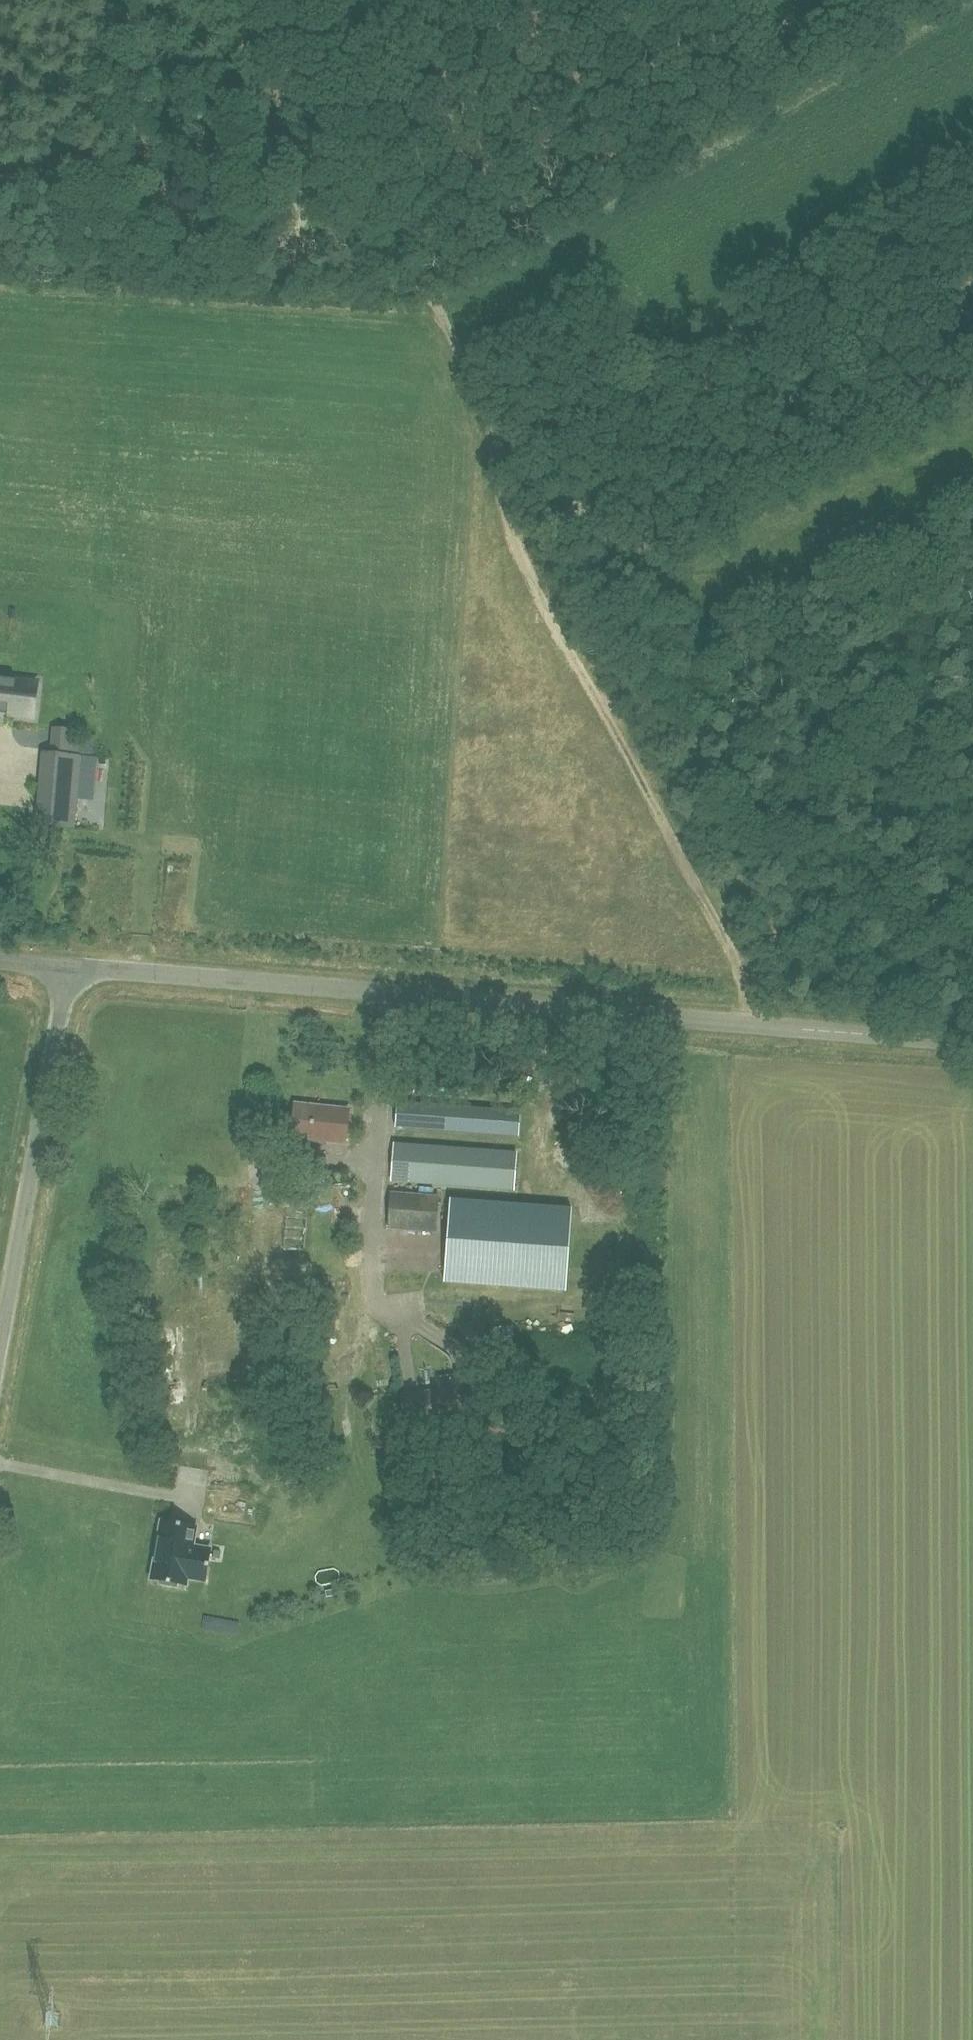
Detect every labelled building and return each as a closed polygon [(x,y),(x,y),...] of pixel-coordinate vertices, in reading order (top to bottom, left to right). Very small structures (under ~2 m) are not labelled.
[(0,682),(0,717),(15,720),(21,685),(0,682)] [(46,834),(72,836),(77,773),(52,771),(46,834)] [(520,1136),(522,1112),(397,1102),(396,1127),(520,1136)] [(344,1144),(348,1111),(295,1105),(292,1138),(344,1144)] [(513,1191),(516,1154),(395,1145),(392,1182),(513,1191)] [(437,1233),(439,1199),(391,1196),(389,1229),(437,1233)] [(572,1208),(450,1199),(444,1283),(566,1292),(572,1208)] [(319,1209),(320,1227),(331,1227),(331,1239),(347,1238),(345,1207),(319,1209)] [(305,1232),(288,1229),(288,1261),(304,1261),(305,1232)] [(409,1423),(474,1413),(469,1375),(440,1379),(442,1391),(405,1396),(409,1423)] [(188,1523),(171,1520),(170,1523),(162,1522),(152,1580),(160,1581),(160,1585),(177,1588),(177,1584),(186,1586),(187,1578),(205,1581),(211,1550),(193,1547),(196,1528),(188,1526),(188,1523)]
